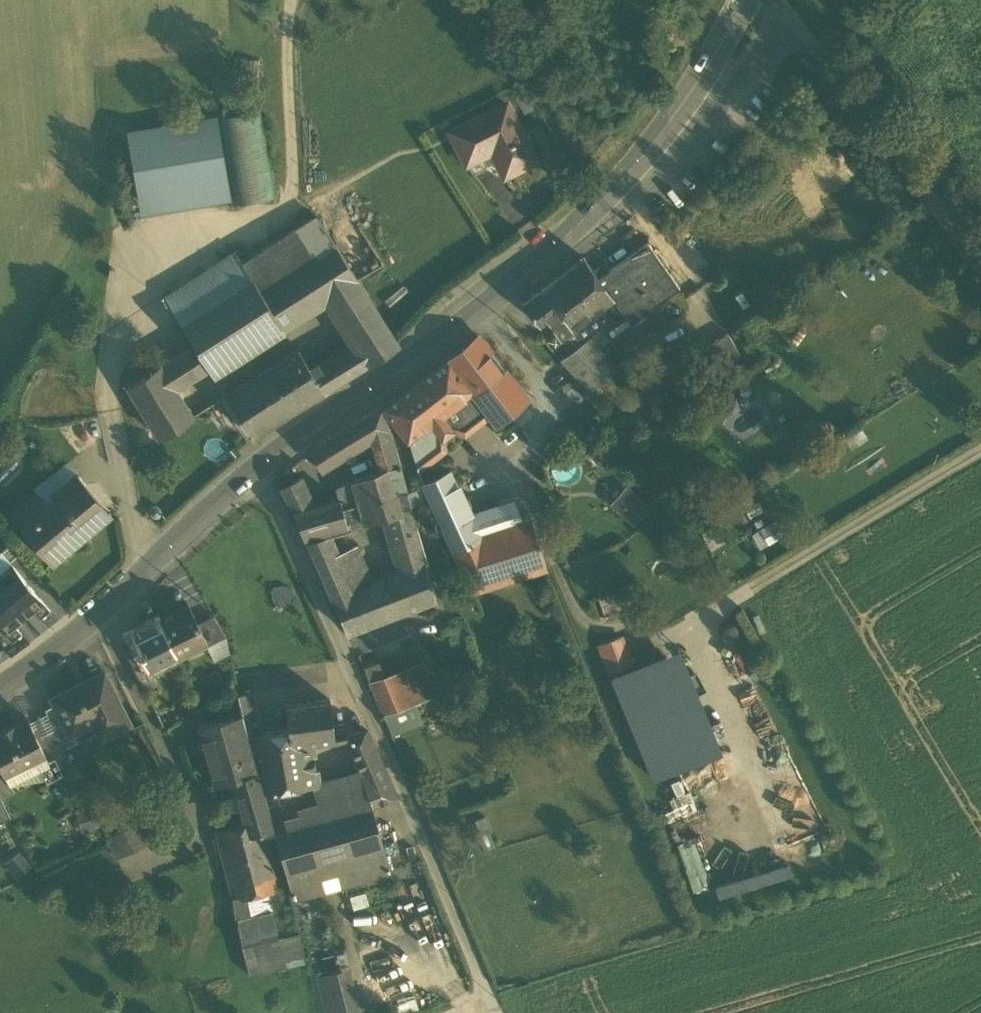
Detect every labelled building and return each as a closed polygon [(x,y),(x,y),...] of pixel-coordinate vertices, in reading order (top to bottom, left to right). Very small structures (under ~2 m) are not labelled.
[(506,103),(451,131),(466,161),(491,148),(504,173),(534,158),(506,103)] [(260,109),(217,116),(232,203),(275,196),(260,109)] [(215,118),(124,133),(138,217),(229,202),(215,118)] [(318,217),(244,265),(262,294),(336,246),(318,217)] [(647,244),(599,279),(614,301),(626,317),(631,323),(679,288),(647,244)] [(244,265),(237,253),(166,298),(195,345),(208,369),(210,371),(326,297),(357,278),(336,246),(262,294),(244,265)] [(583,257),(551,281),(561,294),(552,301),(558,310),(572,330),(573,331),(614,301),(599,279),(583,257)] [(400,345),(357,278),(326,297),(356,345),(369,364),(400,345)] [(561,294),(551,281),(542,288),(552,301),(561,294)] [(542,288),(521,304),(539,325),(547,319),(558,310),(552,301),(542,288)] [(614,301),(573,331),(582,343),(588,338),(601,328),(604,333),(626,317),(614,301)] [(572,330),(558,310),(547,319),(560,338),(572,330)] [(588,338),(596,348),(608,338),(604,333),(601,328),(588,338)] [(572,330),(560,338),(571,352),(582,343),(573,331),(572,330)] [(726,335),(704,349),(717,369),(739,355),(726,335)] [(535,412),(478,337),(448,360),(471,390),(470,391),(488,414),(503,434),(535,412)] [(597,357),(601,354),(596,348),(588,338),(582,343),(571,352),(561,360),(588,390),(593,386),(609,373),(610,373),(597,357)] [(195,345),(161,367),(175,389),(208,369),(195,345)] [(356,345),(318,370),(330,389),(369,364),(356,345)] [(298,350),(225,395),(254,438),(325,392),(313,373),(298,350)] [(597,357),(610,373),(614,369),(601,354),(597,357)] [(448,360),(385,408),(398,426),(408,439),(431,421),(440,414),(470,391),(471,390),(448,360)] [(161,367),(160,365),(128,385),(161,438),(193,418),(175,389),(161,367)] [(330,389),(318,370),(313,373),(325,392),(330,389)] [(609,373),(593,386),(598,392),(614,379),(609,373)] [(470,391),(440,414),(451,429),(464,432),(488,414),(470,391)] [(384,408),(382,406),(380,407),(324,440),(311,451),(322,472),(369,444),(373,442),(375,447),(380,470),(399,466),(388,429),(398,426),(385,408),(384,408)] [(440,414),(431,421),(442,436),(451,429),(440,414)] [(431,421),(408,439),(417,468),(417,469),(443,449),(442,436),(431,421)] [(32,489),(37,495),(50,510),(57,505),(52,500),(75,480),(79,477),(66,461),(32,489)] [(380,471),(352,481),(352,482),(358,504),(373,500),(373,502),(392,495),(391,494),(403,492),(406,491),(399,466),(380,470),(380,471)] [(469,513),(449,471),(422,484),(424,487),(452,551),(453,550),(480,538),(480,537),(469,513)] [(338,499),(310,507),(301,478),(280,488),(293,512),(303,537),(325,530),(347,524),(345,517),(343,508),(340,499),(338,499)] [(57,505),(50,510),(37,495),(12,516),(25,531),(28,529),(55,561),(106,518),(75,480),(52,500),(57,505)] [(336,488),(338,499),(340,499),(343,508),(358,504),(352,482),(336,488)] [(644,505),(628,491),(620,500),(625,505),(625,508),(623,511),(632,519),(644,505)] [(373,500),(358,504),(361,513),(364,524),(389,518),(411,513),(403,492),(391,494),(392,495),(373,502),(373,500)] [(515,498),(469,513),(480,537),(523,523),(515,498)] [(358,504),(343,508),(345,517),(361,513),(358,504)] [(352,593),(334,600),(348,632),(436,600),(411,513),(389,518),(404,573),(374,584),(352,593)] [(531,520),(525,522),(540,570),(547,568),(531,520)] [(762,547),(780,535),(770,521),(752,533),(762,547)] [(523,523),(480,537),(480,538),(453,550),(472,591),(540,570),(525,522),(523,523)] [(348,524),(347,524),(325,530),(327,536),(329,541),(352,534),(348,524)] [(327,536),(307,541),(316,561),(335,553),(329,541),(327,536)] [(11,543),(2,551),(12,563),(26,579),(35,571),(11,543)] [(357,547),(336,555),(352,593),(374,584),(357,547)] [(336,555),(335,553),(316,561),(333,600),(334,600),(352,593),(336,555)] [(0,573),(0,588),(26,619),(35,611),(41,618),(50,610),(26,579),(12,563),(0,573)] [(633,585),(596,598),(603,618),(641,605),(633,585)] [(12,642),(22,634),(16,626),(26,619),(0,588),(0,627),(12,642)] [(187,607),(160,620),(177,655),(205,642),(206,641),(199,626),(188,604),(186,605),(187,607)] [(215,618),(199,626),(206,641),(205,642),(207,646),(226,636),(215,618)] [(160,620),(132,634),(131,632),(129,633),(139,654),(147,670),(149,669),(177,655),(160,620)] [(620,639),(602,646),(610,669),(629,662),(620,639)] [(679,648),(610,676),(653,780),(722,752),(679,648)] [(147,670),(139,654),(130,659),(141,681),(152,675),(149,669),(147,670)] [(368,678),(387,671),(382,659),(364,665),(368,678)] [(371,684),(382,714),(384,714),(414,702),(435,694),(423,664),(371,684)] [(103,674),(53,699),(56,705),(70,734),(72,733),(99,719),(107,735),(128,724),(103,674)] [(290,745),(288,729),(259,733),(250,693),(239,695),(247,734),(246,734),(257,772),(263,792),(313,783),(314,783),(306,743),(290,745)] [(330,699),(285,705),(288,729),(290,745),(306,743),(335,739),(330,699)] [(414,702),(384,714),(391,732),(421,721),(414,702)] [(70,734),(56,705),(45,710),(57,732),(64,747),(76,741),(72,733),(70,734)] [(257,772),(246,734),(245,734),(239,717),(199,728),(215,786),(230,782),(236,802),(238,802),(245,827),(218,832),(232,899),(245,896),(267,892),(272,912),(250,916),(237,919),(241,947),(248,976),(306,961),(283,868),(274,871),(264,832),(274,829),(274,828),(263,792),(257,772)] [(0,732),(0,766),(4,775),(5,774),(45,755),(27,718),(0,732)] [(314,783),(313,783),(263,792),(274,828),(274,829),(285,873),(382,847),(371,806),(396,795),(369,731),(348,735),(358,771),(314,783)] [(64,747),(57,732),(44,739),(62,774),(74,768),(64,747)] [(0,766),(0,798),(13,791),(5,774),(4,775),(0,766)] [(10,818),(0,798),(0,823),(10,818)] [(784,826),(788,838),(816,828),(811,816),(784,826)] [(137,823),(108,838),(118,858),(147,844),(137,823)] [(679,842),(690,887),(706,884),(695,838),(679,842)] [(382,847),(285,873),(292,897),(388,870),(382,847)] [(5,863),(17,876),(31,863),(19,850),(5,863)] [(716,882),(719,893),(794,874),(791,862),(716,882)] [(267,892),(245,896),(250,916),(272,912),(267,892)] [(349,969),(317,978),(326,1012),(360,1012),(349,969)]
